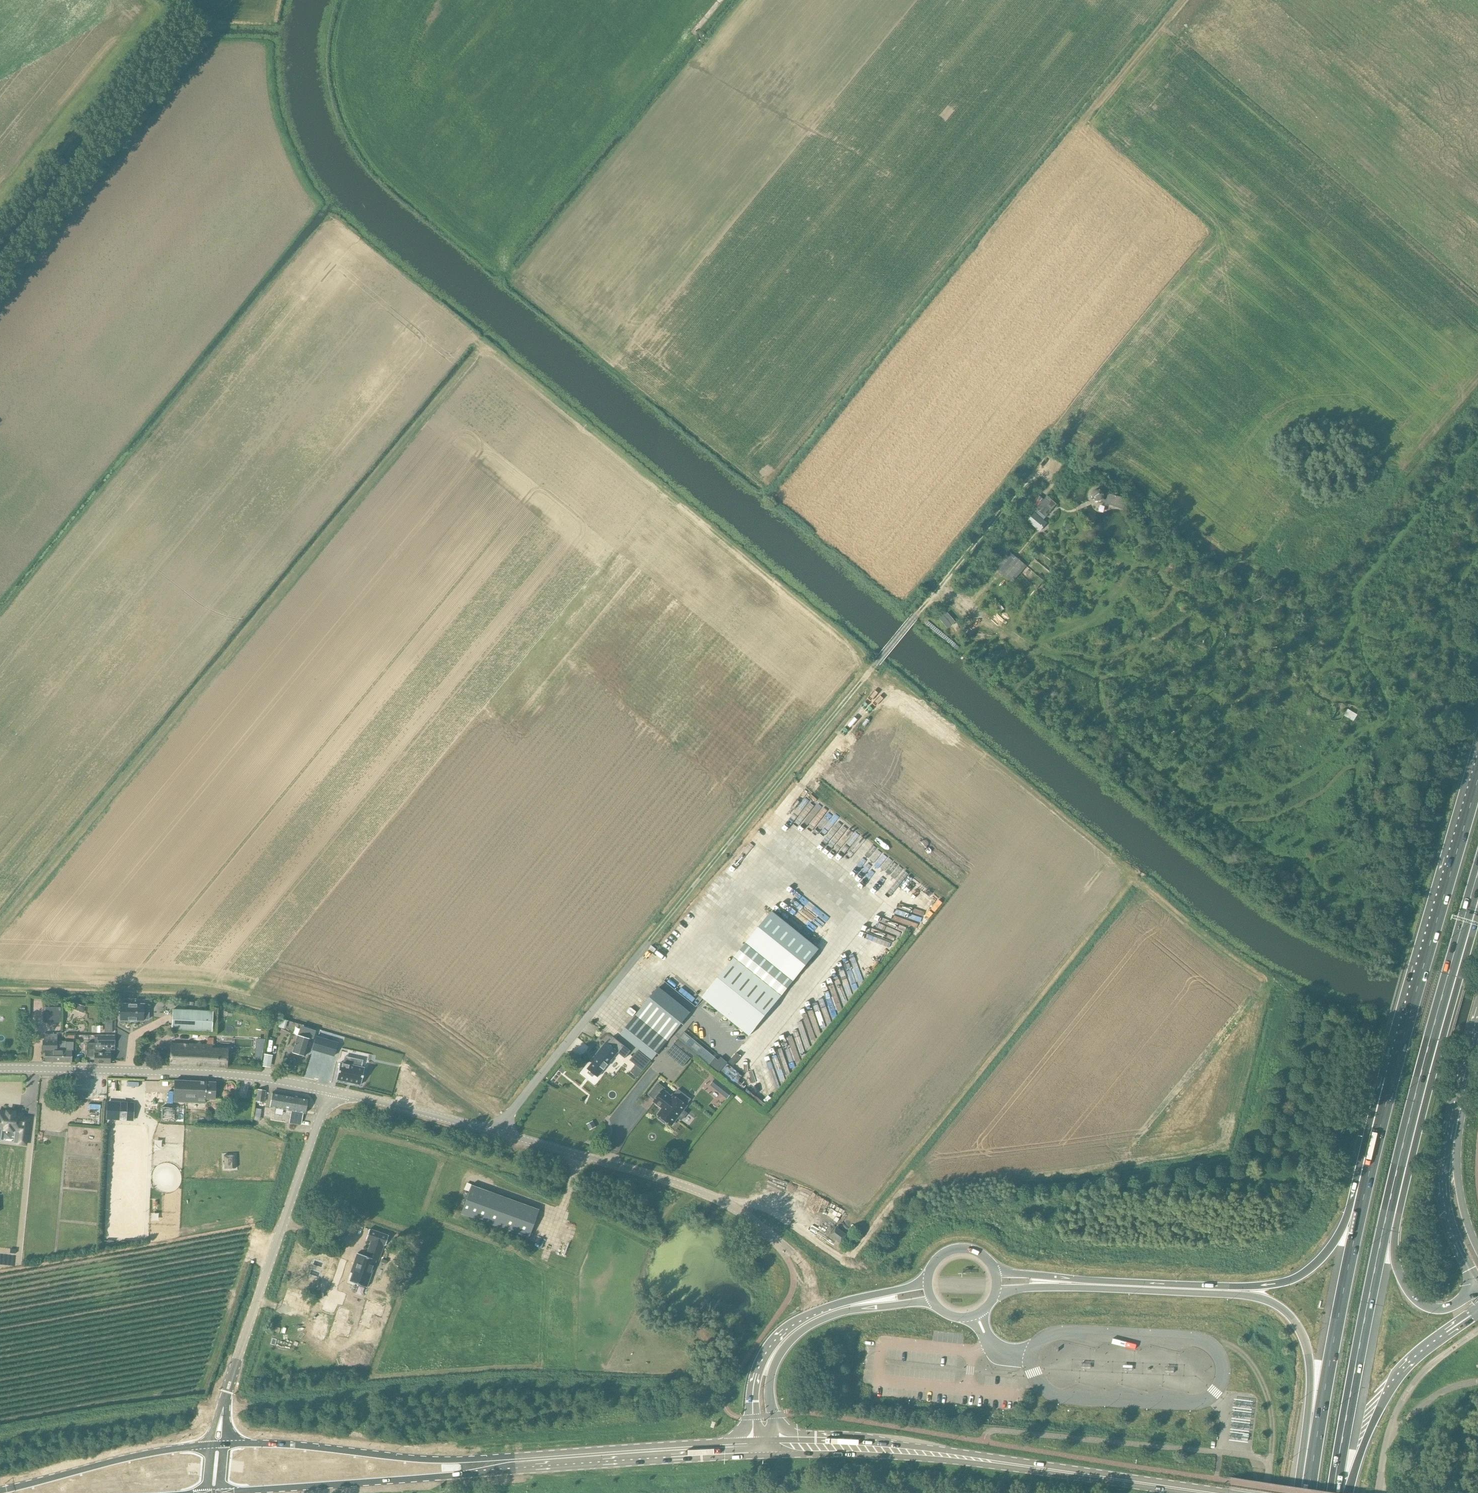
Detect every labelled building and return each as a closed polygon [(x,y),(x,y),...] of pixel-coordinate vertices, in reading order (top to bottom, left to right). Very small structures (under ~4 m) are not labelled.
[(1092,492),(1092,495),(1093,498),(1094,500),(1097,501),(1099,501),(1102,500),(1103,499),(1105,499),(1119,500),(1119,492),(1105,492),(1105,497),(1104,497),(1104,494),(1102,491),(1099,489),(1096,489),(1094,490),(1092,492)] [(1039,495),(1029,507),(1036,513),(1028,522),(1040,532),(1048,523),(1044,519),(1048,514),(1040,508),(1046,501),(1039,495)] [(1015,555),(1000,571),(1013,583),(1027,566),(1015,555)] [(948,613),(940,619),(947,629),(955,622),(948,613)] [(1348,709),(1344,716),(1354,721),(1358,715),(1348,709)] [(735,957),(702,998),(749,1036),(782,995),(794,981),(819,949),(796,930),(772,911),(747,943),(735,957)] [(659,987),(621,1034),(627,1039),(640,1049),(644,1053),(652,1059),(690,1012),(659,987)] [(77,1003),(74,1010),(84,1013),(86,1007),(77,1003)] [(120,1003),(119,1021),(144,1021),(144,1020),(145,1010),(145,1003),(120,1003)] [(44,1007),(43,1023),(61,1023),(61,1007),(44,1007)] [(211,1030),(212,1011),(173,1009),(172,1029),(211,1030)] [(105,1020),(105,1032),(113,1032),(113,1020),(105,1020)] [(297,1037),(296,1042),(293,1052),(305,1056),(311,1038),(313,1039),(316,1031),(304,1027),(301,1038),(297,1037)] [(44,1042),(43,1042),(43,1050),(46,1050),(46,1061),(72,1062),(72,1051),(73,1051),(74,1042),(56,1042),(57,1035),(45,1034),(44,1042)] [(115,1036),(101,1035),(98,1035),(98,1043),(87,1043),(87,1056),(95,1057),(95,1063),(110,1064),(111,1042),(115,1042),(115,1036)] [(316,1036),(312,1050),(334,1056),(338,1043),(316,1036)] [(590,1070),(588,1073),(593,1077),(595,1074),(598,1077),(604,1069),(618,1052),(625,1058),(631,1051),(623,1045),(613,1037),(608,1043),(606,1042),(593,1058),(595,1059),(588,1068),(590,1070)] [(171,1043),(170,1064),(227,1067),(228,1049),(212,1048),(212,1038),(206,1038),(206,1045),(171,1043)] [(679,1038),(674,1043),(691,1057),(693,1059),(698,1053),(679,1038)] [(674,1043),(666,1053),(683,1067),(691,1057),(674,1043)] [(638,1050),(630,1060),(635,1065),(643,1071),(651,1061),(638,1050)] [(736,1053),(729,1062),(734,1066),(741,1056),(736,1053)] [(715,1057),(709,1065),(719,1073),(728,1062),(721,1057),(718,1060),(715,1057)] [(352,1065),(343,1063),(340,1062),(336,1079),(361,1085),(365,1068),(361,1067),(362,1060),(354,1058),(352,1065)] [(552,1076),(548,1082),(553,1086),(556,1082),(555,1079),(552,1076)] [(716,1078),(710,1085),(727,1099),(733,1091),(716,1078)] [(174,1080),(174,1090),(173,1103),(205,1104),(205,1100),(215,1100),(215,1082),(174,1080)] [(658,1083),(649,1095),(655,1100),(654,1101),(663,1108),(658,1115),(659,1116),(658,1118),(665,1123),(667,1121),(672,1125),(678,1117),(682,1120),(687,1113),(683,1110),(687,1105),(673,1095),(672,1097),(664,1090),(665,1088),(658,1083)] [(256,1101),(264,1102),(266,1091),(258,1089),(256,1101)] [(163,1109),(163,1103),(164,1093),(145,1092),(145,1109),(163,1109)] [(308,1098),(273,1092),(270,1107),(306,1113),(308,1098)] [(107,1101),(106,1120),(120,1121),(133,1121),(135,1102),(107,1101)] [(2,1130),(3,1130),(3,1131),(14,1132),(14,1131),(15,1132),(19,1132),(17,1144),(17,1145),(27,1146),(31,1117),(24,1116),(25,1113),(17,1112),(17,1110),(6,1109),(6,1110),(0,1109),(0,1130),(2,1130)] [(593,1121),(587,1124),(590,1130),(596,1127),(593,1121)] [(222,1157),(225,1172),(239,1170),(237,1154),(222,1157)] [(471,1185),(468,1194),(461,1213),(529,1238),(539,1210),(471,1185)] [(830,1235),(841,1243),(847,1235),(836,1227),(830,1235)] [(366,1256),(357,1253),(353,1267),(354,1267),(350,1281),(367,1288),(377,1261),(379,1262),(384,1245),(372,1240),(366,1256)] [(368,1303),(363,1323),(371,1325),(375,1312),(379,1313),(381,1306),(368,1303)] [(357,1338),(358,1331),(346,1328),(347,1322),(339,1320),(337,1334),(357,1338)]
